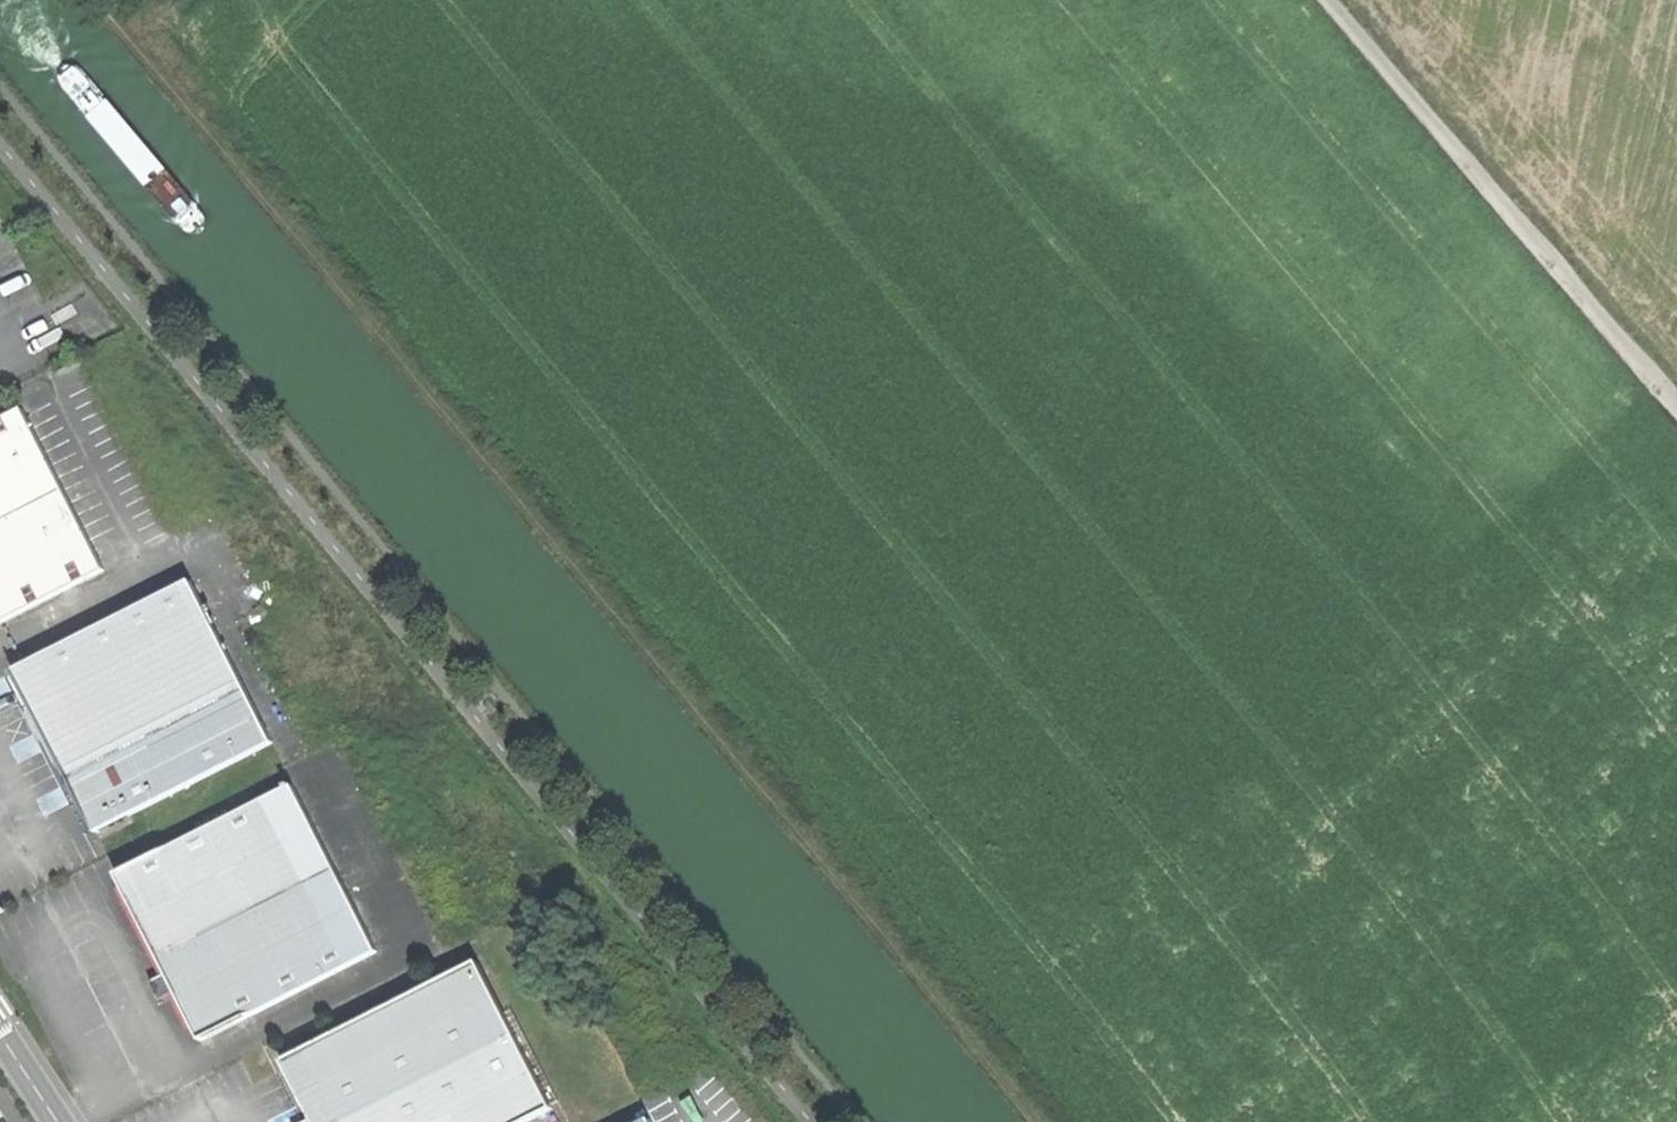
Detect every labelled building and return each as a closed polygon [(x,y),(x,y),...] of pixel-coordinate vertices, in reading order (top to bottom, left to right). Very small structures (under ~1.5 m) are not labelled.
[(104,567),(22,409),(0,421),(0,621),(104,567)] [(98,834),(277,742),(194,581),(16,674),(59,758),(98,834)] [(207,1042),(381,953),(295,786),(121,875),(164,957),(207,1042)] [(557,1114),(482,969),(287,1069),(314,1121),(542,1121),(557,1114)]
